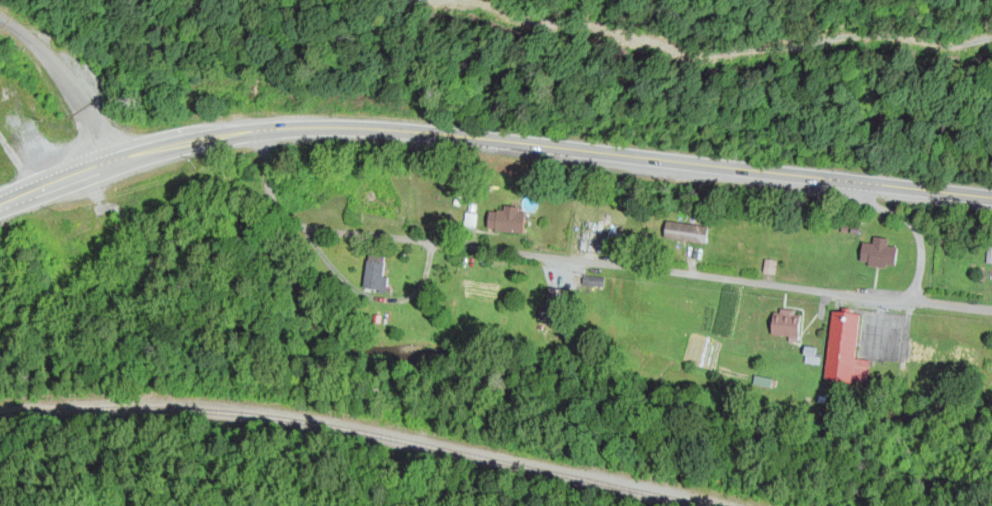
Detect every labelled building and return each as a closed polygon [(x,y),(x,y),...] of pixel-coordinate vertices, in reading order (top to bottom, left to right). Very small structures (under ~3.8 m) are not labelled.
[(529,211),(501,208),(498,233),(527,236),(529,211)] [(709,246),(711,228),(668,223),(667,242),(709,246)] [(861,266),(898,269),(900,249),(890,248),(891,240),(875,239),(875,245),(863,244),(861,266)] [(391,259),(369,257),(365,292),(387,294),(391,259)] [(569,291),(547,291),(547,321),(568,321),(569,291)] [(802,340),(805,313),(778,310),(775,336),(802,340)] [(835,312),(826,382),(854,386),(863,316),(835,312)]
